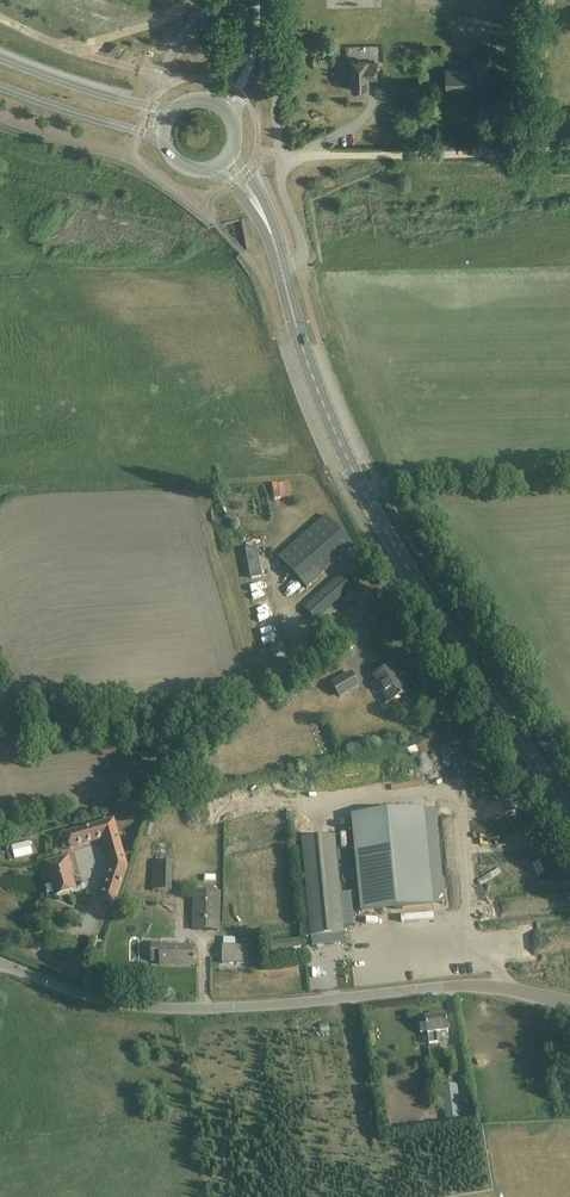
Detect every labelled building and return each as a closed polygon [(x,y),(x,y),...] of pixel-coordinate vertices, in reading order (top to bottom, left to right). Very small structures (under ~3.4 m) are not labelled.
[(447,70),(447,89),(474,88),(474,77),(484,77),(484,58),(472,59),(473,69),(447,70)] [(352,62),(353,90),(369,90),(369,78),(377,78),(377,63),(368,63),(368,62),(352,62)] [(327,516),(318,524),(279,557),(307,589),(354,547),(327,516)] [(247,548),(252,578),(261,577),(256,546),(247,548)] [(352,589),(341,576),(306,607),(317,620),(352,589)] [(397,676),(400,674),(396,665),(375,676),(389,702),(400,696),(400,697),(408,693),(400,679),(399,680),(397,676)] [(333,684),(340,697),(359,686),(352,674),(333,684)] [(424,810),(353,817),(362,913),(434,905),(424,810)] [(101,825),(67,835),(71,848),(104,838),(107,848),(120,844),(113,822),(101,825)] [(335,837),(302,841),(310,920),(305,920),(307,937),(312,937),(345,934),(335,837)] [(58,896),(75,891),(71,876),(74,875),(71,866),(68,867),(65,857),(48,862),(58,896)] [(174,862),(153,862),(153,890),(162,891),(162,898),(174,898),(174,862)] [(113,867),(102,900),(114,904),(127,868),(113,867)] [(199,930),(218,931),(219,892),(200,892),(199,930)] [(152,943),(152,949),(152,961),(160,961),(160,965),(194,965),(194,961),(195,961),(195,959),(194,959),(194,947),(161,946),(161,943),(152,943)] [(248,946),(224,946),(224,964),(248,964),(248,946)] [(426,1019),(426,1023),(419,1024),(420,1035),(428,1034),(429,1045),(438,1043),(437,1033),(449,1032),(447,1017),(426,1019)] [(461,1118),(457,1085),(442,1086),(446,1121),(461,1118)]
